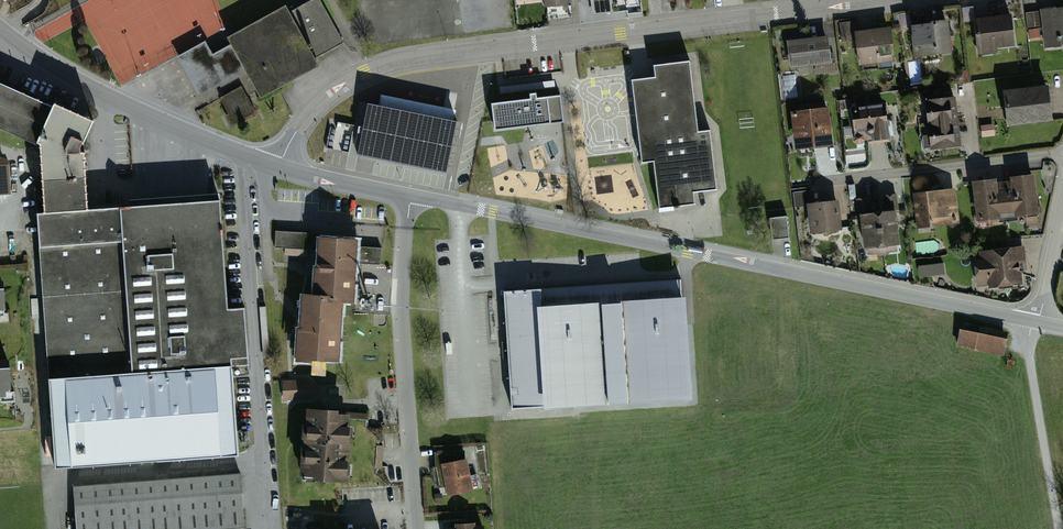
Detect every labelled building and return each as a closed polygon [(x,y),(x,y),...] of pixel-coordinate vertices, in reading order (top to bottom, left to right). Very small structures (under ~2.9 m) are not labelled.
[(179,60),(200,97),(220,86),(226,97),(220,100),(229,116),(225,117),(231,128),(262,111),(258,103),(320,69),(316,62),(346,46),(321,0),(316,0),(290,14),(286,7),(227,40),(231,47),(213,57),(207,45),(179,60)] [(544,12),(549,12),(550,23),(563,22),(562,9),(567,9),(566,0),(543,0),(544,12)] [(1038,15),(1042,53),(1059,51),(1058,38),(1062,37),(1062,12),(1038,15)] [(1010,19),(972,24),(977,54),(1014,49),(1010,19)] [(841,21),(840,34),(857,34),(857,22),(841,21)] [(948,25),(912,30),(916,61),(952,56),(948,25)] [(890,31),(855,35),(858,67),(894,63),(890,31)] [(827,39),(788,43),(791,70),(830,66),(827,39)] [(654,77),(631,79),(641,164),(653,162),(659,209),(674,207),(674,209),(678,208),(679,208),(680,207),(680,206),(695,204),(694,192),(717,190),(710,129),(698,131),(690,60),(653,65),(654,77)] [(795,74),(784,75),(786,101),(797,100),(795,74)] [(34,145),(51,106),(0,84),(0,129),(34,145)] [(1048,89),(1004,94),(1008,127),(1052,122),(1048,89)] [(494,130),(564,122),(560,95),(537,98),(536,93),(530,94),(530,99),(491,103),(494,130)] [(955,100),(923,103),(928,150),(960,147),(955,100)] [(89,124),(51,106),(34,145),(38,147),(41,216),(85,211),(81,155),(75,154),(81,145),(89,124)] [(459,127),(365,108),(355,157),(449,176),(459,127)] [(884,108),(851,113),(856,144),(888,139),(884,108)] [(828,110),(793,115),(798,152),(833,147),(828,110)] [(9,197),(7,164),(0,161),(0,197),(9,197)] [(1034,177),(973,185),(978,225),(1039,218),(1034,177)] [(955,190),(911,196),(915,228),(959,223),(955,190)] [(85,211),(41,216),(35,217),(47,381),(229,367),(247,366),(243,312),(226,313),(219,201),(85,211)] [(837,203),(806,207),(809,235),(840,232),(837,203)] [(897,215),(864,218),(868,252),(901,248),(897,215)] [(787,219),(770,221),(772,245),(789,243),(787,219)] [(313,299),(300,298),(295,360),(337,364),(342,303),(351,304),(356,246),(318,242),(313,299)] [(982,262),(974,263),(977,291),(1023,285),(1022,273),(1026,272),(1023,248),(981,253),(982,262)] [(945,266),(919,269),(920,279),(946,277),(945,266)] [(681,283),(503,294),(507,351),(511,412),(689,400),(681,283)] [(1009,335),(963,325),(958,346),(1004,357),(1009,335)] [(0,366),(0,398),(9,397),(7,366),(0,366)] [(229,367),(47,381),(53,470),(235,457),(229,367)] [(306,381),(281,384),(283,406),(307,403),(317,392),(306,381)] [(351,417),(306,412),(298,478),(343,483),(351,417)] [(466,461),(441,467),(447,497),(473,491),(466,461)] [(74,489),(77,528),(245,528),(241,477),(74,489)]
